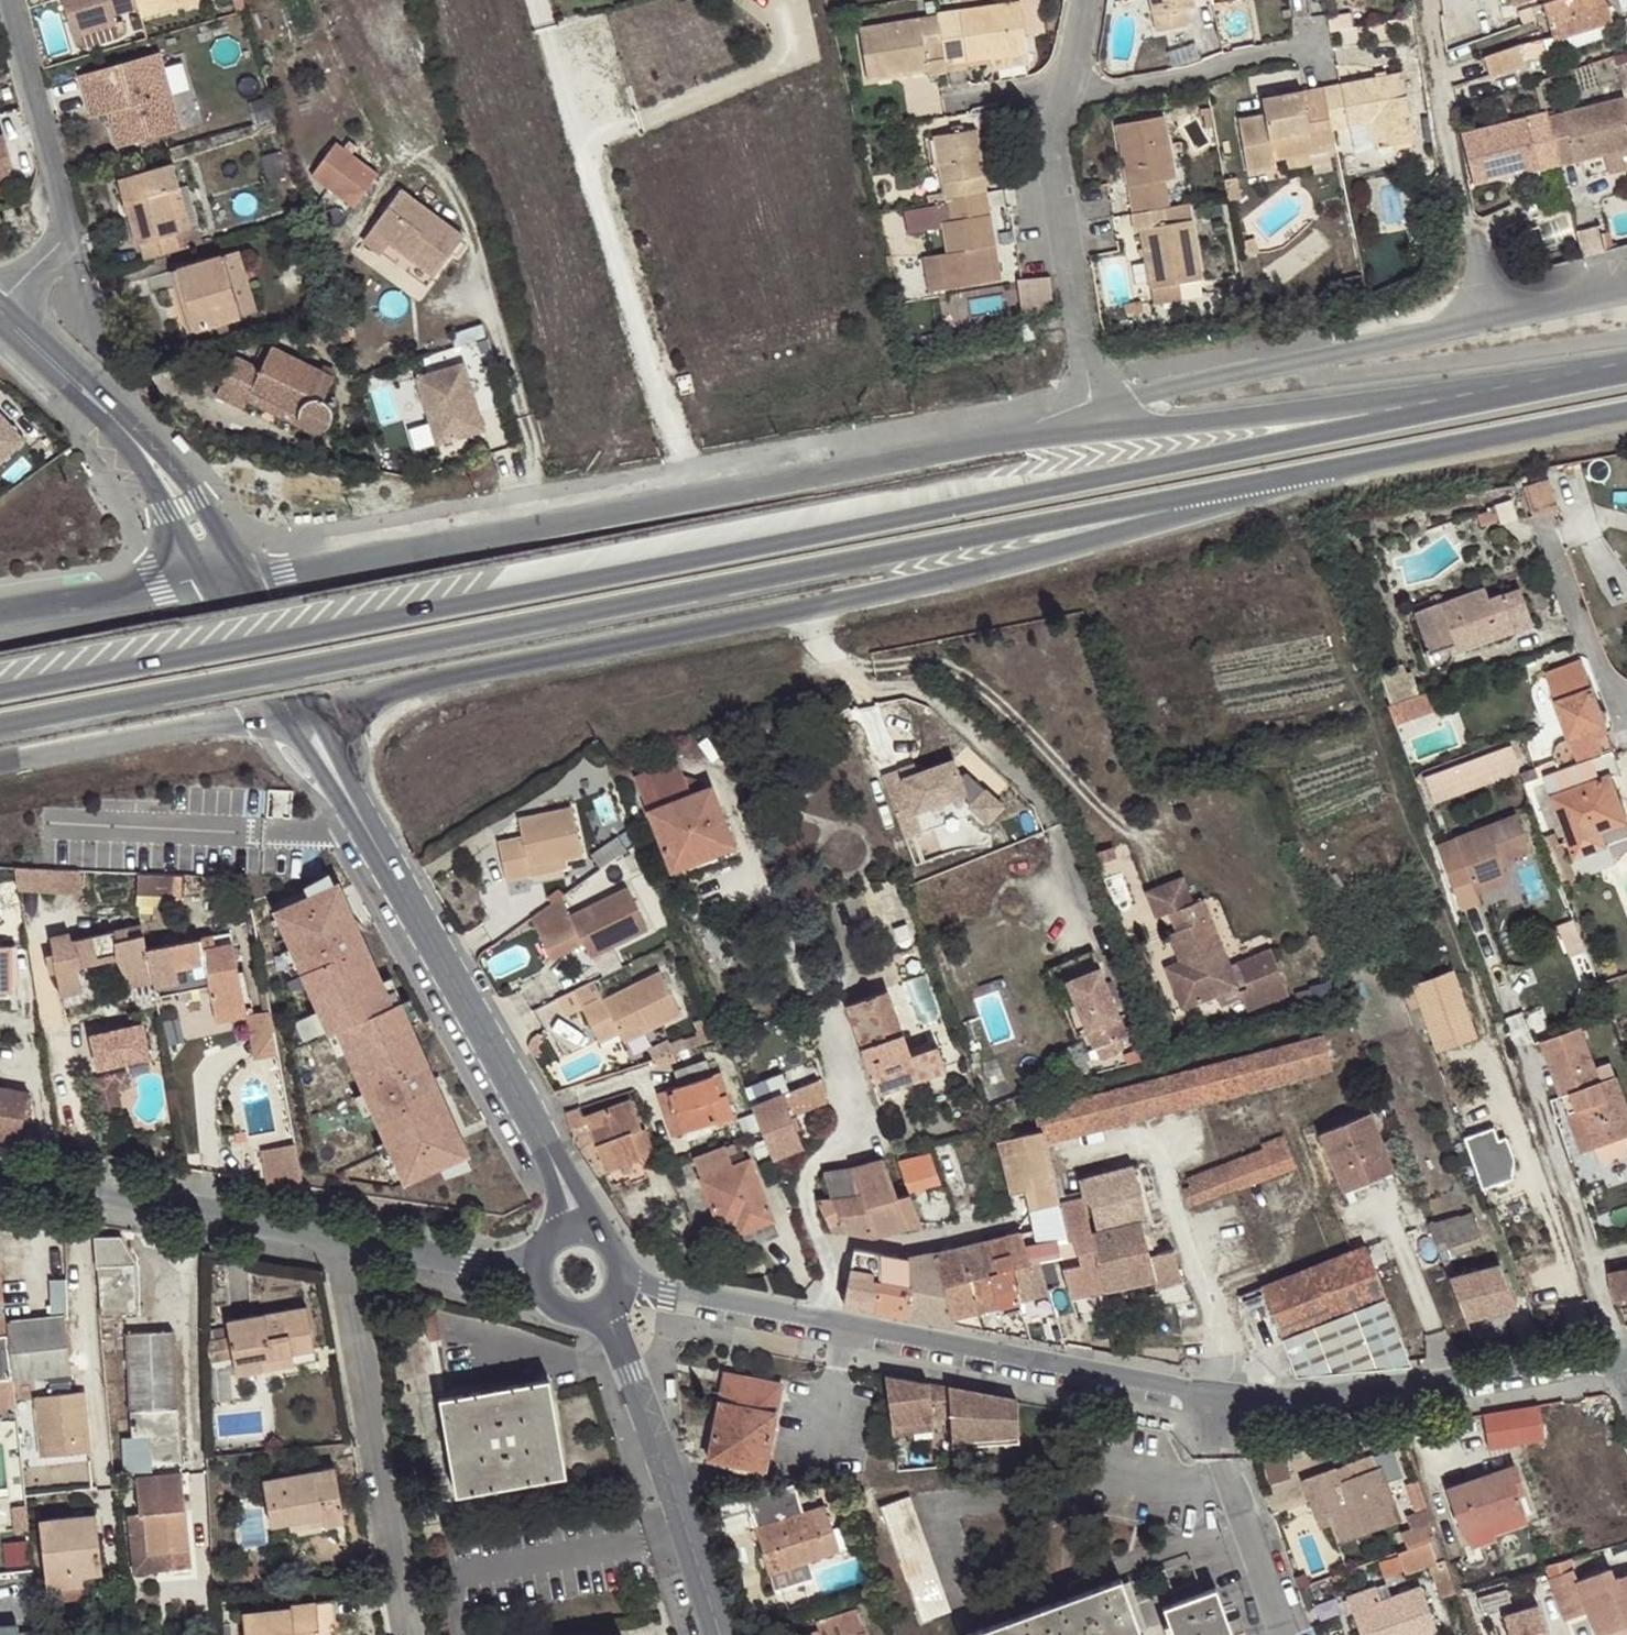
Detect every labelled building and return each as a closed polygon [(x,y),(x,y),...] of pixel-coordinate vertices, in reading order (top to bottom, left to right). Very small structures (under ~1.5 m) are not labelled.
[(76,46),(86,43),(84,35),(116,25),(113,14),(139,7),(142,17),(200,0),(199,0),(63,0),(76,46)] [(1020,0),(938,14),(938,16),(946,58),(947,65),(994,57),(1028,50),(1025,35),(1020,0)] [(1020,0),(1025,35),(1043,32),(1040,0),(1020,0)] [(1152,9),(1150,0),(1137,0),(1139,11),(1152,9)] [(1152,9),(1157,31),(1189,25),(1186,9),(1197,6),(1196,0),(1150,0),(1152,9)] [(1543,3),(1554,37),(1555,40),(1605,24),(1614,21),(1607,0),(1554,0),(1543,3)] [(1626,17),(1626,0),(1607,0),(1614,21),(1626,17)] [(1214,3),(1215,11),(1224,9),(1222,2),(1214,3)] [(946,58),(938,16),(860,30),(868,79),(929,69),(928,61),(946,58)] [(1610,37),(1605,24),(1555,40),(1554,37),(1544,39),(1548,56),(1610,37)] [(1548,56),(1544,39),(1524,44),(1484,58),(1491,77),(1528,66),(1527,61),(1548,56)] [(1199,58),(1195,47),(1181,52),(1183,62),(1199,58)] [(1028,50),(994,57),(996,71),(1015,68),(1014,62),(1029,58),(1028,50)] [(159,98),(172,94),(160,53),(81,76),(89,106),(103,102),(117,146),(168,131),(159,98)] [(931,76),(948,73),(947,65),(946,58),(928,61),(929,69),(931,76)] [(1326,88),(1333,129),(1369,122),(1385,119),(1390,145),(1416,141),(1403,73),(1341,85),(1326,88)] [(1333,129),(1326,88),(1310,91),(1262,101),(1266,118),(1240,123),(1249,173),(1277,167),(1276,160),(1314,152),(1314,148),(1336,144),(1333,129)] [(182,127),(172,94),(159,98),(168,131),(182,127)] [(1562,167),(1626,150),(1626,104),(1625,97),(1549,118),(1562,167)] [(1216,127),(1212,108),(1203,110),(1207,128),(1216,127)] [(1538,174),(1562,167),(1549,118),(1548,113),(1460,137),(1473,186),(1510,177),(1508,168),(1534,161),(1537,170),(1538,174)] [(1164,117),(1117,126),(1128,187),(1166,180),(1176,179),(1164,117)] [(1385,119),(1369,122),(1374,148),(1390,145),(1385,119)] [(946,199),(987,193),(976,130),(935,137),(943,180),(946,199)] [(6,136),(0,138),(0,180),(10,176),(16,163),(6,136)] [(379,175),(337,144),(313,176),(354,207),(379,175)] [(1336,144),(1314,148),(1314,152),(1336,148),(1336,144)] [(1508,168),(1510,177),(1537,170),(1534,161),(1508,168)] [(141,243),(146,259),(181,249),(177,232),(182,231),(169,191),(180,187),(173,164),(117,181),(124,204),(126,204),(137,244),(141,243)] [(925,184),(928,202),(939,201),(946,199),(943,180),(925,184)] [(1166,180),(1128,187),(1129,197),(1167,190),(1166,180)] [(182,231),(199,226),(187,185),(180,187),(169,191),(182,231)] [(1129,197),(1133,214),(1170,207),(1167,190),(1129,197)] [(401,192),(373,230),(390,243),(435,276),(463,238),(401,192)] [(996,246),(987,193),(946,199),(951,221),(942,223),(948,254),(939,255),(945,289),(994,281),(988,248),(996,246)] [(946,199),(939,201),(942,223),(951,221),(946,199)] [(1165,209),(1133,214),(1135,230),(1139,230),(1150,288),(1178,283),(1202,278),(1191,221),(1168,224),(1165,209)] [(181,249),(204,242),(199,226),(182,231),(177,232),(181,249)] [(390,243),(373,230),(365,240),(382,253),(390,243)] [(1001,280),(996,246),(988,248),(994,281),(1001,280)] [(241,251),(223,257),(241,316),(258,311),(241,251)] [(945,289),(939,255),(923,258),(929,292),(945,289)] [(241,316),(223,257),(178,269),(195,330),(217,323),(226,321),(241,316)] [(1022,279),(1025,305),(1055,301),(1052,275),(1022,279)] [(1182,300),(1178,283),(1150,288),(1153,306),(1182,300)] [(226,321),(217,323),(221,333),(229,330),(226,321)] [(1035,339),(1030,321),(1017,325),(1023,343),(1035,339)] [(244,408),(247,402),(252,391),(301,414),(300,417),(300,421),(302,426),(304,429),(307,430),(309,431),(312,432),(316,433),(324,430),(330,424),(333,418),(333,409),(329,404),(324,401),(334,379),(272,349),(261,370),(236,358),(218,395),(244,408)] [(435,445),(484,431),(464,364),(416,378),(435,445)] [(353,380),(357,394),(369,390),(365,377),(353,380)] [(252,391),(247,402),(307,430),(304,429),(302,426),(300,421),(300,417),(301,414),(252,391)] [(2,410),(0,412),(0,462),(27,436),(2,410)] [(180,434),(172,441),(184,454),(190,449),(192,447),(180,434)] [(1518,490),(1545,486),(1542,478),(1517,487),(1518,490)] [(1526,520),(1513,486),(1493,491),(1500,525),(1526,520)] [(1498,524),(1494,510),(1479,514),(1482,526),(1498,524)] [(1461,643),(1465,652),(1533,625),(1519,589),(1489,601),(1484,589),(1444,605),(1440,596),(1430,599),(1432,602),(1412,609),(1430,655),(1450,647),(1461,643)] [(1454,656),(1465,652),(1461,643),(1450,647),(1454,656)] [(1610,735),(1581,660),(1544,674),(1568,740),(1559,743),(1555,747),(1554,751),(1554,755),(1555,761),(1559,772),(1578,765),(1578,764),(1605,754),(1604,752),(1599,739),(1607,736),(1610,735)] [(1379,674),(1391,706),(1419,696),(1411,674),(1405,675),(1402,667),(1379,674)] [(1391,706),(1388,707),(1395,727),(1437,713),(1430,692),(1419,696),(1391,706)] [(788,725),(784,715),(775,718),(778,728),(788,725)] [(1612,750),(1607,736),(1599,739),(1604,752),(1612,750)] [(1519,766),(1511,745),(1423,777),(1434,804),(1515,774),(1519,766)] [(1614,753),(1578,765),(1559,772),(1546,777),(1577,860),(1607,849),(1601,834),(1626,824),(1626,818),(1614,779),(1623,776),(1614,753)] [(633,778),(671,872),(695,862),(692,856),(731,841),(709,787),(690,795),(676,761),(633,778)] [(1559,772),(1555,761),(1541,767),(1545,777),(1546,777),(1559,772)] [(914,766),(881,777),(895,820),(959,799),(989,824),(1003,806),(953,764),(917,776),(914,766)] [(1541,767),(1535,769),(1539,779),(1545,777),(1541,767)] [(1539,779),(1535,769),(1521,774),(1525,784),(1539,779)] [(528,866),(562,860),(582,856),(571,809),(517,821),(521,837),(497,842),(505,881),(530,876),(528,866)] [(1516,815),(1437,846),(1452,888),(1470,881),(1475,894),(1508,882),(1500,863),(1530,850),(1516,815)] [(1601,834),(1607,849),(1626,841),(1626,824),(1601,834)] [(699,871),(737,856),(731,841),(692,856),(695,862),(699,871)] [(640,852),(637,843),(582,882),(588,891),(640,852)] [(564,870),(562,860),(528,866),(530,876),(564,870)] [(76,870),(13,867),(17,889),(81,893),(76,870)] [(184,898),(185,872),(142,872),(141,897),(184,898)] [(862,891),(861,891),(884,953),(918,940),(897,878),(862,891)] [(1508,882),(1475,894),(1479,904),(1512,892),(1508,882)] [(334,884),(278,913),(333,1024),(341,1020),(390,995),(334,884)] [(559,898),(529,919),(545,950),(578,934),(590,959),(647,930),(627,889),(570,917),(559,898)] [(1228,966),(1200,899),(1167,913),(1174,931),(1189,966),(1167,976),(1181,1009),(1236,986),(1246,1010),(1287,993),(1269,949),(1228,966)] [(146,950),(143,935),(129,938),(127,929),(71,941),(69,933),(49,938),(52,955),(45,956),(48,973),(56,972),(60,995),(81,992),(77,971),(80,966),(116,959),(130,987),(151,982),(146,950)] [(1174,931),(1166,935),(1178,962),(1164,968),(1167,976),(1189,966),(1174,931)] [(577,965),(590,959),(578,934),(545,950),(550,959),(570,950),(577,965)] [(151,982),(154,998),(209,987),(216,1022),(247,1016),(233,943),(218,946),(216,936),(146,950),(151,982)] [(10,986),(10,947),(0,946),(0,986),(10,986)] [(1074,1039),(1086,1034),(1064,984),(1097,970),(1090,953),(1046,972),(1074,1039)] [(1093,1051),(1126,1036),(1097,970),(1064,984),(1086,1034),(1093,1051)] [(593,981),(558,998),(565,1016),(581,1009),(590,1027),(611,1017),(618,1035),(622,1042),(643,1032),(680,1015),(660,972),(602,1001),(593,981)] [(1473,1036),(1451,973),(1414,986),(1437,1049),(1473,1036)] [(10,997),(10,986),(0,986),(0,998),(10,997)] [(390,995),(341,1020),(414,1162),(474,1131),(401,990),(390,995)] [(909,1056),(885,992),(846,1006),(877,1094),(944,1071),(936,1046),(909,1056)] [(278,1053),(270,1011),(247,1016),(255,1058),(278,1053)] [(611,1017),(590,1027),(598,1044),(618,1035),(611,1017)] [(151,1022),(95,1028),(99,1064),(155,1057),(151,1022)] [(1563,1098),(1581,1091),(1586,1108),(1579,1110),(1595,1150),(1626,1138),(1626,1110),(1615,1078),(1600,1083),(1580,1029),(1543,1042),(1563,1098)] [(646,1039),(643,1032),(622,1042),(626,1050),(646,1039)] [(1323,1035),(1194,1070),(1207,1103),(1332,1071),(1323,1035)] [(673,1055),(652,1061),(656,1069),(677,1062),(673,1055)] [(705,1060),(672,1072),(677,1086),(664,1091),(672,1113),(677,1112),(684,1134),(733,1117),(726,1093),(718,1097),(711,1075),(705,1060)] [(1207,1103),(1194,1070),(1032,1112),(1039,1133),(1041,1133),(1044,1145),(1207,1103)] [(112,1073),(115,1088),(128,1085),(124,1071),(112,1073)] [(719,1072),(711,1075),(718,1097),(726,1093),(719,1072)] [(89,1079),(101,1131),(110,1128),(108,1120),(122,1117),(115,1088),(112,1073),(89,1079)] [(23,1115),(28,1084),(0,1079),(0,1111),(23,1115)] [(750,1107),(760,1133),(771,1159),(802,1147),(791,1118),(826,1103),(818,1080),(750,1107)] [(673,1137),(684,1134),(677,1112),(672,1113),(664,1091),(658,1093),(673,1137)] [(1581,1091),(1563,1098),(1583,1155),(1595,1150),(1579,1110),(1586,1108),(1581,1091)] [(983,1103),(980,1095),(974,1099),(984,1122),(989,1119),(983,1103)] [(630,1135),(641,1130),(629,1100),(584,1118),(604,1172),(639,1159),(630,1135)] [(578,1107),(565,1112),(570,1131),(583,1127),(578,1107)] [(17,1145),(23,1115),(0,1111),(0,1142),(17,1145)] [(1319,1135),(1343,1192),(1393,1171),(1370,1113),(1319,1135)] [(644,1129),(641,1130),(630,1135),(639,1159),(643,1169),(658,1164),(644,1129)] [(1493,1130),(1463,1139),(1481,1191),(1512,1180),(1512,1159),(1504,1138),(1497,1141),(1493,1130)] [(1039,1133),(996,1143),(1010,1195),(1025,1192),(1031,1191),(1034,1208),(1043,1206),(1054,1242),(1066,1239),(1058,1205),(1044,1145),(1041,1133),(1039,1133)] [(1293,1166),(1282,1136),(1259,1144),(1261,1150),(1230,1162),(1240,1186),(1293,1166)] [(300,1141),(264,1146),(270,1186),(305,1181),(300,1141)] [(940,1184),(927,1146),(926,1147),(893,1156),(908,1193),(940,1184)] [(692,1160),(716,1217),(734,1212),(737,1222),(734,1223),(735,1225),(747,1221),(750,1230),(773,1221),(748,1161),(731,1167),(724,1148),(692,1160)] [(882,1161),(850,1169),(859,1195),(862,1205),(863,1208),(896,1199),(882,1161)] [(1188,1205),(1240,1186),(1230,1162),(1187,1179),(1189,1186),(1182,1189),(1188,1205)] [(1062,1269),(1070,1298),(1153,1282),(1155,1289),(1182,1281),(1172,1251),(1150,1256),(1140,1224),(1147,1222),(1132,1166),(1078,1180),(1082,1199),(1058,1205),(1066,1239),(1072,1238),(1080,1264),(1062,1269)] [(859,1195),(850,1169),(823,1173),(830,1198),(859,1195)] [(1031,1191),(1025,1192),(1028,1209),(1034,1208),(1031,1191)] [(832,1207),(862,1205),(859,1195),(830,1198),(832,1207)] [(920,1223),(909,1195),(896,1199),(863,1208),(871,1235),(920,1223)] [(829,1231),(871,1235),(863,1208),(862,1205),(832,1207),(830,1198),(817,1199),(829,1231)] [(1038,1234),(1021,1238),(1027,1262),(1039,1261),(1058,1256),(1054,1242),(1043,1206),(1034,1208),(1038,1234)] [(1032,1229),(1019,1232),(1021,1238),(1038,1234),(1034,1208),(1028,1209),(1032,1229)] [(734,1212),(716,1217),(721,1227),(734,1223),(737,1222),(734,1212)] [(1429,1225),(1439,1254),(1454,1250),(1457,1257),(1484,1247),(1472,1214),(1458,1218),(1458,1217),(1429,1225)] [(738,1235),(750,1230),(747,1221),(735,1225),(738,1235)] [(1021,1238),(1019,1232),(1002,1237),(1019,1300),(1048,1292),(1039,1261),(1027,1262),(1021,1238)] [(96,1263),(100,1315),(136,1312),(132,1259),(124,1260),(121,1253),(119,1237),(92,1238),(94,1263),(96,1263)] [(1002,1237),(987,1240),(992,1271),(1000,1315),(1022,1310),(1019,1300),(1002,1237)] [(992,1271),(987,1240),(931,1253),(951,1316),(975,1310),(968,1277),(992,1271)] [(854,1248),(843,1304),(874,1311),(879,1254),(854,1248)] [(1385,1339),(1398,1334),(1363,1248),(1330,1260),(1260,1288),(1281,1341),(1351,1312),(1359,1330),(1376,1338),(1385,1339)] [(951,1316),(931,1253),(907,1260),(908,1285),(904,1316),(954,1325),(951,1316)] [(908,1285),(907,1260),(879,1254),(874,1311),(904,1316),(908,1285)] [(0,1267),(0,1380),(12,1379),(9,1350),(0,1267)] [(1449,1279),(1463,1320),(1515,1310),(1500,1267),(1449,1279)] [(1609,1273),(1615,1303),(1626,1300),(1626,1270),(1609,1273)] [(1000,1315),(992,1271),(968,1277),(975,1310),(991,1306),(995,1316),(1000,1315)] [(55,1311),(70,1311),(69,1278),(54,1278),(55,1311)] [(226,1321),(228,1326),(235,1375),(261,1370),(259,1359),(314,1349),(307,1307),(226,1321)] [(1293,1375),(1409,1363),(1398,1334),(1385,1339),(1376,1338),(1359,1330),(1351,1312),(1281,1341),(1293,1375)] [(63,1318),(9,1324),(15,1380),(70,1374),(63,1318)] [(132,1438),(123,1438),(126,1473),(150,1472),(149,1465),(181,1463),(171,1326),(124,1329),(132,1438)] [(235,1375),(228,1326),(206,1331),(214,1378),(235,1375)] [(316,1361),(314,1349),(259,1359),(261,1370),(316,1361)] [(735,1456),(766,1462),(774,1413),(780,1382),(722,1372),(717,1403),(706,1460),(733,1464),(735,1456)] [(900,1378),(885,1376),(884,1400),(896,1400),(900,1393),(900,1378)] [(947,1387),(900,1378),(900,1393),(896,1400),(884,1400),(883,1436),(903,1436),(904,1425),(925,1426),(949,1427),(947,1387)] [(0,1380),(0,1407),(15,1405),(12,1380),(12,1379),(0,1380)] [(559,1477),(543,1381),(444,1397),(461,1494),(559,1477)] [(1017,1434),(1016,1399),(947,1387),(949,1427),(950,1438),(1017,1434)] [(84,1392),(36,1397),(42,1456),(90,1451),(84,1392)] [(1539,1406),(1482,1415),(1488,1450),(1544,1441),(1539,1406)] [(904,1425),(903,1436),(925,1436),(925,1426),(904,1425)] [(950,1446),(1017,1442),(1017,1434),(950,1438),(950,1446)] [(1281,1446),(1262,1455),(1276,1481),(1294,1472),(1281,1446)] [(1398,1471),(1392,1450),(1304,1483),(1321,1528),(1328,1526),(1336,1543),(1398,1520),(1382,1477),(1398,1471)] [(764,1470),(766,1462),(735,1456),(733,1464),(764,1470)] [(1523,1494),(1514,1466),(1446,1490),(1462,1537),(1524,1516),(1517,1496),(1523,1494)] [(272,1526),(289,1524),(323,1516),(325,1526),(346,1522),(336,1467),(263,1480),(272,1526)] [(180,1473),(136,1478),(141,1515),(127,1516),(134,1574),(190,1568),(180,1473)] [(839,1552),(825,1507),(783,1518),(779,1505),(775,1491),(747,1500),(752,1513),(748,1514),(768,1574),(839,1552)] [(783,1518),(825,1507),(820,1492),(779,1505),(783,1518)] [(950,1612),(908,1497),(882,1507),(923,1622),(950,1612)] [(15,1533),(27,1532),(25,1507),(12,1507),(15,1533)] [(41,1520),(48,1590),(83,1586),(82,1575),(101,1574),(96,1515),(41,1520)] [(323,1516),(289,1524),(291,1532),(325,1526),(323,1516)] [(1436,1541),(1430,1523),(1400,1534),(1407,1551),(1436,1541)] [(1404,1574),(1443,1561),(1436,1541),(1407,1551),(1396,1554),(1404,1574)] [(1612,1580),(1607,1569),(1575,1581),(1571,1570),(1548,1580),(1565,1623),(1587,1614),(1596,1634),(1626,1634),(1626,1574),(1612,1580)] [(1127,1576),(1119,1579),(1139,1632),(1145,1630),(1127,1576)] [(1119,1579),(1085,1592),(1082,1579),(1067,1585),(1073,1596),(1008,1621),(1002,1607),(988,1612),(993,1625),(965,1634),(1131,1634),(1139,1632),(1119,1579)] [(1360,1634),(1361,1634),(1371,1631),(1372,1634),(1427,1634),(1437,1631),(1420,1586),(1390,1598),(1385,1583),(1346,1597),(1347,1600),(1343,1601),(1347,1614),(1353,1613),(1360,1634)] [(83,1586),(48,1590),(49,1602),(85,1599),(83,1586)] [(1215,1587),(1162,1607),(1172,1634),(1237,1634),(1244,1632),(1240,1617),(1227,1621),(1215,1587)] [(1511,1605),(1507,1588),(1476,1598),(1481,1613),(1511,1605)] [(334,1623),(318,1624),(316,1605),(315,1602),(290,1604),(291,1610),(242,1614),(245,1634),(336,1634),(334,1623)] [(332,1602),(316,1605),(318,1624),(334,1623),(332,1602)] [(1502,1616),(1508,1634),(1546,1634),(1538,1606),(1502,1616)] [(857,1611),(816,1622),(818,1631),(806,1634),(865,1634),(857,1611)]
